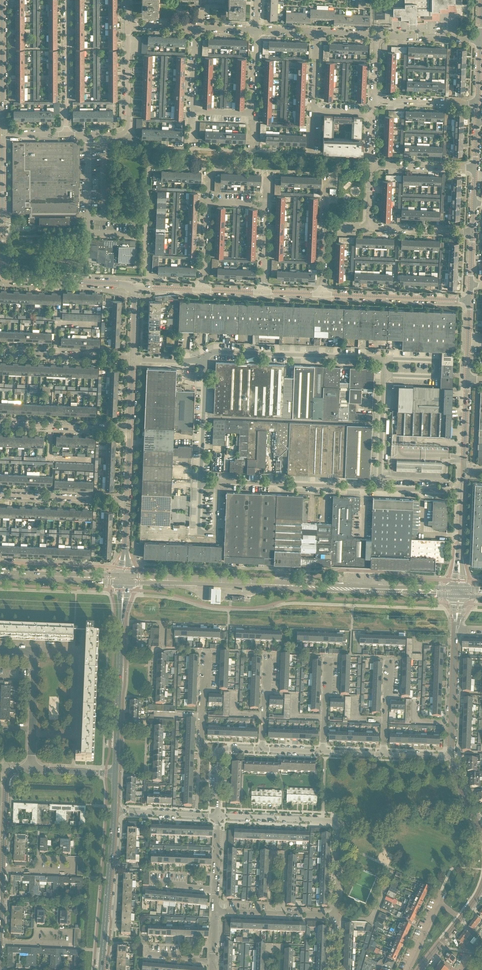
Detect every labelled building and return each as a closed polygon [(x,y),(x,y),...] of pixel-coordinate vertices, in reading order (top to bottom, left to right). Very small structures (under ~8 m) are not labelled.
[(147,13),(157,13),(158,0),(142,0),(141,13),(147,13)] [(226,4),(228,4),(228,12),(238,12),(238,13),(244,13),(245,0),(194,0),(194,4),(200,4),(201,1),(226,2),(226,4)] [(393,7),(393,15),(401,15),(401,19),(409,19),(409,22),(417,22),(417,15),(424,15),(424,19),(432,19),(432,11),(440,11),(440,7),(447,7),(447,3),(455,3),(455,0),(405,0),(405,7),(393,7)] [(313,19),(318,19),(318,9),(310,8),(310,12),(310,23),(311,23),(313,21),(313,19)] [(318,19),(326,19),(326,9),(318,9),(318,19)] [(333,24),(334,24),(334,13),(335,9),(326,9),(326,19),(331,19),(331,22),(333,24)] [(453,84),(453,90),(455,90),(458,91),(458,95),(463,96),(463,95),(463,91),(465,91),(464,91),(465,85),(456,84),(453,84)] [(324,116),(324,123),(325,123),(325,129),(323,129),(323,149),(326,149),(326,151),(330,151),(331,150),(334,150),(334,151),(338,151),(338,150),(341,150),(341,151),(345,151),(346,150),(349,150),(349,152),(353,152),(353,151),(356,151),(356,152),(360,152),(362,152),(362,151),(362,150),(362,149),(362,148),(362,147),(361,147),(361,145),(361,140),(361,130),(360,130),(360,124),(362,124),(362,117),(354,117),(353,117),(353,121),(352,121),(352,117),(334,116),(333,120),(332,120),(332,116),(324,116)] [(28,142),(13,142),(14,212),(26,212),(30,212),(30,214),(30,223),(46,223),(76,223),(76,212),(79,212),(79,186),(79,185),(78,185),(78,178),(74,173),(73,141),(37,142),(28,142)] [(462,149),(453,149),(453,158),(457,158),(458,157),(458,155),(462,155),(462,149)] [(161,179),(161,173),(159,173),(159,172),(153,172),(153,180),(156,180),(156,185),(157,185),(157,187),(152,187),(152,189),(161,189),(161,179)] [(452,174),(452,183),(461,183),(461,177),(457,177),(457,175),(456,174),(452,174)] [(89,244),(88,257),(96,257),(96,261),(104,262),(104,266),(113,266),(113,265),(116,265),(126,265),(134,266),(134,262),(135,246),(135,243),(135,240),(131,240),(130,240),(114,239),(114,241),(110,241),(110,240),(108,239),(95,238),(90,238),(90,244),(89,244)] [(449,242),(449,248),(458,248),(458,243),(458,242),(454,242),(455,238),(450,238),(449,242)] [(447,284),(447,288),(455,289),(455,285),(457,285),(457,284),(457,278),(448,278),(447,284)] [(149,300),(149,306),(161,306),(161,301),(168,301),(168,299),(175,299),(175,304),(172,304),(172,307),(173,307),(174,307),(178,307),(178,295),(170,294),(155,297),(155,300),(151,300),(149,300)] [(195,300),(194,300),(194,301),(180,300),(178,330),(193,330),(195,300)] [(209,301),(195,301),(195,300),(193,330),(208,331),(209,301)] [(239,302),(230,302),(225,302),(225,301),(224,301),(224,302),(210,301),(209,301),(208,331),(253,333),(254,303),(239,302)] [(253,333),(253,343),(254,343),(255,343),(256,343),(257,333),(284,334),(285,304),(284,304),(274,304),(273,304),(269,304),(269,303),(268,303),(268,304),(259,303),(258,303),(254,303),(253,333)] [(300,304),(300,305),(285,304),(284,334),(299,335),(300,304)] [(315,305),(314,305),(300,305),(300,304),(299,335),(313,335),(315,305)] [(330,306),(329,306),(315,305),(313,335),(328,336),(330,306)] [(330,306),(328,336),(340,336),(339,342),(343,342),(343,337),(344,306),(344,307),(330,306)] [(389,308),(374,308),(374,307),(374,308),(359,307),(345,307),(345,306),(344,306),(343,337),(388,338),(389,308)] [(388,338),(402,339),(403,309),(394,309),(389,308),(388,338)] [(403,309),(402,339),(402,349),(417,349),(419,309),(418,309),(418,310),(404,309),(403,309)] [(432,350),(433,310),(419,310),(419,309),(417,349),(432,350)] [(453,351),(454,351),(455,311),(450,311),(450,310),(450,311),(436,310),(435,310),(433,310),(432,350),(442,351),(453,351)] [(442,351),(441,362),(452,363),(453,351),(442,351)] [(214,414),(292,417),(293,377),(286,377),(286,375),(284,374),(284,364),(248,363),(247,363),(240,363),(240,362),(231,362),(231,363),(229,363),(229,362),(216,361),(215,372),(216,372),(216,374),(215,374),(214,414)] [(441,362),(441,374),(452,375),(452,363),(441,362)] [(292,417),(312,417),(314,365),(294,365),(294,377),(293,377),(292,417)] [(312,417),(322,418),(324,366),(321,366),(317,366),(317,365),(314,365),(312,417)] [(322,418),(338,419),(339,381),(340,366),(339,366),(339,367),(335,367),(335,366),(324,366),(322,418)] [(349,378),(349,382),(349,387),(361,387),(373,388),(374,368),(350,367),(349,378)] [(144,422),(144,427),(174,428),(174,432),(181,433),(181,434),(193,435),(193,430),(193,418),(194,413),(195,391),(184,390),(183,390),(183,389),(180,387),(176,387),(176,386),(177,369),(146,368),(146,373),(146,375),(144,421),(144,422)] [(441,374),(440,386),(451,387),(452,375),(441,374)] [(348,419),(349,387),(349,382),(346,382),(339,381),(338,419),(348,419)] [(398,385),(397,410),(412,410),(451,412),(451,406),(452,399),(452,387),(451,387),(440,386),(434,386),(413,385),(398,385)] [(349,387),(348,419),(372,420),(372,413),(355,412),(356,401),(361,401),(361,387),(349,387)] [(451,412),(412,410),(397,410),(396,433),(450,436),(451,412)] [(225,432),(225,419),(213,419),(212,444),(224,445),(225,432)] [(225,419),(225,432),(236,432),(240,432),(239,435),(239,438),(239,444),(248,445),(248,433),(249,420),(225,419)] [(247,472),(251,472),(255,473),(255,466),(264,466),(265,430),(277,430),(278,421),(249,420),(248,433),(248,445),(248,449),(247,456),(247,459),(247,472)] [(282,455),(288,455),(289,422),(278,421),(277,430),(276,466),(282,466),(282,455)] [(287,474),(307,475),(310,422),(289,422),(288,455),(287,474)] [(307,475),(327,475),(329,423),(310,422),(307,475)] [(327,475),(345,476),(347,424),(329,423),(327,475)] [(347,424),(345,476),(370,477),(371,437),(372,425),(347,424)] [(143,448),(143,449),(143,448),(173,450),(173,452),(173,453),(178,454),(178,455),(191,455),(192,448),(190,448),(190,445),(178,444),(178,446),(174,446),(174,443),(174,438),(174,432),(174,428),(144,427),(144,438),(143,448)] [(449,467),(450,436),(396,433),(392,433),(390,464),(397,464),(449,467)] [(142,463),(143,463),(173,464),(173,463),(176,463),(176,459),(173,459),(173,453),(173,452),(173,450),(143,448),(143,449),(143,463),(142,463)] [(239,456),(247,456),(248,449),(239,448),(239,456)] [(230,463),(229,471),(234,472),(238,472),(238,463),(241,463),(242,458),(235,458),(234,460),(233,460),(230,460),(230,463)] [(238,463),(238,472),(247,472),(247,459),(242,459),(241,463),(238,463)] [(142,478),(172,479),(172,480),(172,479),(173,465),(173,464),(143,463),(142,478)] [(141,493),(172,494),(172,495),(172,494),(172,480),(172,479),(142,478),(141,493)] [(478,483),(478,482),(477,482),(476,482),(475,482),(475,483),(474,483),(475,484),(475,485),(476,485),(474,527),(473,527),(473,528),(472,528),(472,529),(473,529),(473,530),(474,530),(472,562),(471,563),(471,564),(472,565),(473,565),(474,565),(474,564),(481,564),(481,483),(478,483)] [(224,560),(249,562),(249,555),(244,555),(244,541),(246,492),(226,491),(225,530),(224,560)] [(274,563),(274,560),(275,541),(276,493),(246,492),(244,541),(244,555),(249,555),(249,562),(274,563)] [(141,493),(140,523),(170,524),(172,494),(141,493)] [(274,560),(274,563),(300,563),(300,561),(301,542),(302,522),(303,494),(294,494),(292,494),(282,494),(276,493),(275,541),(274,560)] [(331,564),(370,566),(371,538),(353,538),(353,532),(351,532),(352,513),(358,514),(358,509),(359,509),(360,497),(354,497),(354,501),(349,501),(349,496),(333,496),(332,523),(330,565),(331,565),(331,564)] [(448,531),(449,500),(433,500),(433,519),(429,519),(429,523),(433,523),(433,527),(439,528),(439,531),(448,531)] [(301,542),(316,542),(317,523),(302,522),(301,542)] [(329,565),(330,565),(332,523),(317,523),(316,542),(315,564),(316,564),(320,564),(324,564),(325,565),(325,564),(329,564),(329,565)] [(144,541),(144,557),(172,558),(173,558),(180,558),(187,559),(188,559),(188,543),(184,543),(180,543),(164,542),(144,541)] [(314,564),(315,564),(316,542),(301,542),(300,563),(302,564),(302,563),(306,563),(306,564),(306,563),(310,564),(314,564)] [(188,543),(188,559),(209,560),(210,560),(221,560),(222,545),(211,544),(210,544),(189,543),(188,543)] [(219,587),(210,587),(209,601),(219,602),(219,587)] [(133,627),(133,633),(144,633),(144,630),(141,630),(141,627),(142,627),(142,624),(133,623),(134,623),(134,627),(133,627)] [(17,639),(73,641),(73,630),(17,628),(0,627),(0,638),(17,639)] [(85,630),(85,634),(81,741),(81,758),(75,757),(75,761),(93,762),(98,637),(93,637),(93,631),(85,630)] [(336,636),(336,644),(342,645),(342,643),(346,643),(346,636),(342,635),(342,637),(339,636),(339,635),(336,635),(336,636)] [(6,688),(5,699),(10,699),(10,691),(15,691),(15,692),(18,692),(18,688),(15,688),(11,688),(8,688),(6,688)] [(5,699),(5,710),(10,710),(10,702),(14,702),(14,704),(17,704),(18,699),(10,699),(5,699)] [(130,702),(130,708),(141,709),(141,706),(138,706),(138,703),(139,703),(139,702),(138,702),(139,699),(130,699),(130,702)] [(5,710),(4,722),(9,722),(10,713),(14,714),(14,715),(17,715),(17,711),(10,710),(5,710)] [(468,759),(468,766),(477,766),(477,762),(480,762),(480,760),(480,757),(471,756),(471,759),(468,759)] [(230,760),(230,763),(232,763),(232,766),(233,766),(232,770),(231,770),(232,770),(241,770),(241,762),(241,761),(230,760)] [(241,770),(241,772),(244,772),(244,773),(251,773),(251,764),(247,764),(247,763),(244,762),(241,762),(241,770)] [(308,763),(307,773),(314,773),(314,780),(317,780),(318,768),(315,768),(315,766),(315,763),(315,762),(314,763),(311,763),(311,762),(308,762),(308,763)] [(470,781),(479,781),(480,778),(481,778),(481,772),(480,772),(474,772),(474,775),(471,775),(470,781)] [(127,779),(127,785),(135,786),(136,777),(130,777),(130,779),(127,779)] [(19,810),(26,810),(26,804),(14,804),(13,824),(19,824),(19,821),(18,821),(19,810)] [(31,825),(37,825),(38,805),(26,804),(26,810),(32,810),(32,821),(31,821),(31,825)] [(43,811),(49,811),(50,805),(38,805),(37,825),(43,825),(43,822),(42,822),(43,811)] [(55,826),(61,826),(62,806),(50,805),(49,811),(56,811),(56,822),(55,822),(55,826)] [(67,812),(73,812),(74,806),(62,806),(61,826),(67,826),(67,823),(66,823),(67,812)] [(74,806),(73,812),(80,812),(80,823),(79,823),(78,827),(85,827),(86,807),(74,806)] [(37,837),(37,848),(37,846),(40,846),(40,848),(40,852),(47,853),(48,840),(44,840),(44,837),(37,837)] [(60,838),(60,849),(60,846),(63,847),(63,849),(63,853),(70,854),(70,847),(71,842),(71,841),(67,841),(67,838),(60,838)] [(11,855),(11,857),(14,858),(14,862),(15,862),(15,866),(26,867),(26,863),(28,863),(28,856),(26,856),(27,856),(14,855),(11,855)] [(16,882),(23,882),(23,876),(11,876),(10,896),(16,896),(16,893),(15,893),(16,882)] [(28,897),(34,897),(35,877),(23,876),(23,882),(29,882),(29,893),(28,893),(28,897)] [(35,877),(34,897),(40,897),(41,894),(39,894),(40,886),(47,886),(47,883),(47,877),(35,877)] [(52,898),(58,898),(59,878),(47,877),(47,883),(53,883),(53,894),(52,894),(52,898)] [(64,884),(70,884),(71,878),(59,878),(58,898),(64,898),(64,895),(63,895),(64,884)] [(71,878),(70,884),(77,884),(77,895),(76,895),(76,898),(82,899),(83,879),(71,878)] [(415,885),(414,888),(426,894),(429,889),(421,885),(422,884),(418,882),(416,886),(415,885)] [(414,888),(413,890),(415,891),(414,893),(424,898),(426,894),(414,888)] [(405,891),(404,893),(410,896),(423,902),(423,901),(424,898),(414,893),(414,894),(413,895),(411,894),(405,891)] [(410,897),(409,899),(414,901),(413,903),(420,907),(422,903),(423,902),(410,896),(410,897)] [(408,901),(406,905),(418,912),(420,907),(413,903),(408,901)] [(404,909),(403,910),(406,911),(408,912),(416,916),(417,912),(418,912),(406,905),(405,907),(404,909)] [(34,909),(34,920),(34,917),(37,918),(37,920),(37,924),(44,925),(45,912),(41,912),(41,909),(34,909)] [(57,910),(57,921),(57,918),(60,918),(60,921),(60,925),(67,926),(68,913),(64,913),(64,910),(57,910)] [(403,911),(401,914),(414,920),(416,916),(408,912),(406,911),(406,913),(403,911)] [(414,920),(401,914),(399,918),(412,924),(414,920)] [(473,923),(480,928),(481,926),(481,922),(476,918),(473,923)] [(394,925),(396,926),(408,932),(410,927),(398,921),(397,924),(395,923),(394,925)] [(470,926),(469,928),(470,928),(474,931),(475,932),(478,935),(481,930),(480,928),(473,923),(470,926)] [(400,930),(399,933),(406,936),(408,932),(396,926),(395,928),(400,930)] [(9,927),(8,929),(11,930),(11,938),(15,938),(15,936),(18,936),(17,937),(23,937),(22,937),(22,934),(23,934),(24,928),(11,927),(9,927)] [(390,931),(389,933),(405,941),(406,939),(405,939),(406,936),(399,933),(398,935),(390,931)] [(464,934),(462,936),(469,942),(472,944),(476,939),(478,938),(476,937),(477,937),(473,934),(472,936),(471,935),(470,935),(466,932),(464,934)] [(396,939),(395,941),(403,945),(405,941),(389,933),(388,935),(396,939)] [(462,936),(458,941),(460,943),(459,945),(463,949),(469,950),(470,946),(467,945),(469,942),(462,936)] [(389,941),(388,943),(401,949),(403,945),(395,941),(394,943),(389,941)] [(387,946),(389,947),(388,949),(391,950),(399,954),(400,950),(401,949),(388,943),(387,946)] [(13,954),(20,954),(20,948),(8,948),(7,968),(13,968),(13,965),(12,965),(13,954)] [(25,968),(31,969),(32,949),(20,948),(20,954),(26,954),(26,965),(25,965),(25,968)] [(37,955),(44,955),(44,949),(32,949),(31,969),(37,969),(38,966),(36,966),(37,955)] [(49,969),(55,969),(56,950),(44,949),(44,955),(51,955),(50,966),(49,966),(49,969)] [(61,956),(68,956),(68,950),(56,950),(55,969),(61,969),(61,967),(60,967),(61,956)] [(68,956),(74,956),(74,967),(73,967),(73,969),(79,969),(80,951),(68,950),(68,956)] [(397,958),(384,952),(383,954),(385,955),(384,958),(395,962),(397,958)] [(449,955),(445,960),(447,961),(446,963),(452,967),(456,960),(449,955)] [(366,957),(364,962),(382,969),(383,966),(391,969),(394,963),(387,960),(383,959),(382,961),(381,960),(378,962),(378,963),(371,960),(372,959),(366,957)] [(362,969),(383,969),(382,969),(364,962),(362,969)]
